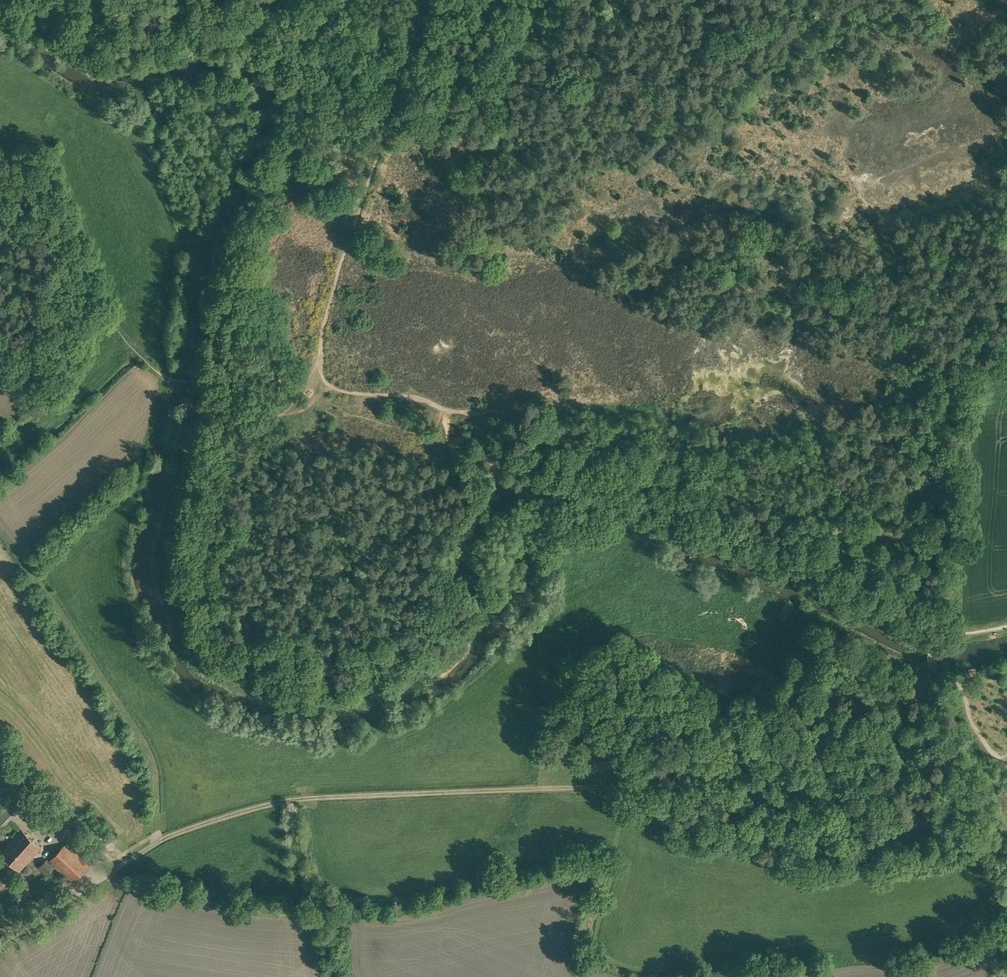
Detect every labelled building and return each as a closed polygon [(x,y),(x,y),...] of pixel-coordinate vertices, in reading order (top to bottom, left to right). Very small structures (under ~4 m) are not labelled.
[(973,682),(969,682),(971,692),(980,690),(978,680),(975,681),(973,682)] [(31,798),(21,787),(0,809),(0,832),(31,798)] [(41,847),(22,830),(1,853),(19,870),(41,847)] [(89,865),(66,843),(49,861),(46,859),(39,866),(48,874),(54,867),(72,883),(89,865)]
